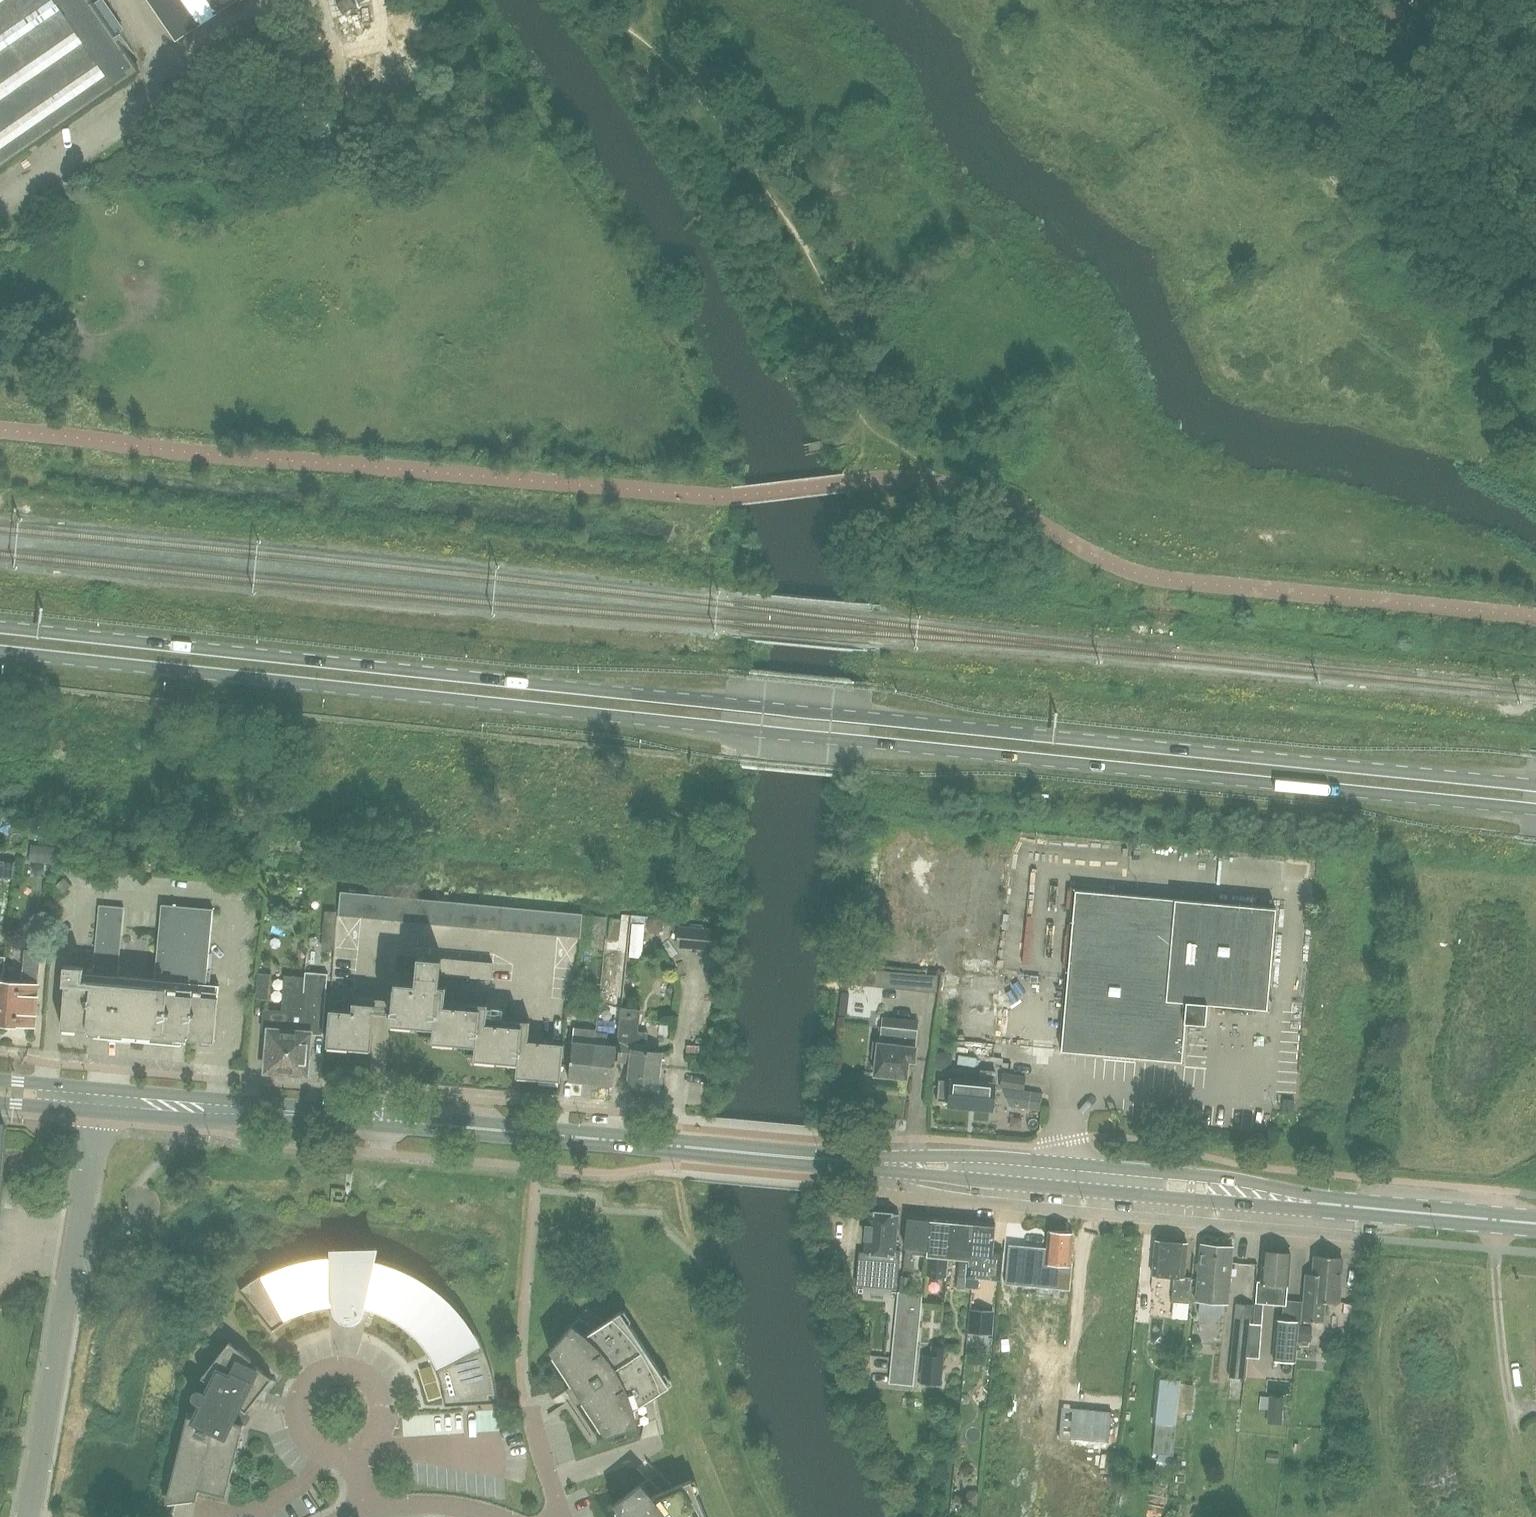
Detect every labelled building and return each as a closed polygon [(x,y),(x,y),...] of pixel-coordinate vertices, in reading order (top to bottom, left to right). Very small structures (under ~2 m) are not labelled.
[(138,71),(114,36),(124,29),(104,0),(99,0),(92,5),(89,0),(0,0),(0,166),(138,71)] [(200,25),(182,0),(147,0),(176,41),(200,25)] [(216,14),(237,0),(207,0),(216,14)] [(58,848),(32,845),(30,862),(56,865),(58,848)] [(16,861),(0,862),(0,878),(17,878),(16,861)] [(64,892),(71,886),(65,878),(58,883),(64,892)] [(1267,1010),(1277,909),(1076,890),(1061,1050),(1181,1062),(1185,1021),(1205,1023),(1207,1004),(1267,1010)] [(350,917),(352,892),(341,891),(338,916),(350,917)] [(361,918),(364,894),(352,892),(350,917),(361,918)] [(373,919),(375,895),(364,894),(361,918),(373,919)] [(384,920),(387,896),(375,895),(373,919),(384,920)] [(396,921),(398,897),(387,896),(384,920),(396,921)] [(408,922),(410,898),(398,897),(396,921),(408,922)] [(419,923),(421,899),(410,898),(408,922),(419,923)] [(431,924),(433,900),(421,899),(419,923),(431,924)] [(442,925),(444,901),(433,900),(431,924),(442,925)] [(454,926),(456,902),(444,901),(442,925),(454,926)] [(465,927),(468,903),(456,902),(454,926),(465,927)] [(477,928),(479,904),(468,903),(465,927),(477,928)] [(149,989),(144,1040),(167,1043),(172,1038),(214,1042),(220,986),(206,984),(213,909),(162,904),(155,980),(152,980),(151,989),(149,989)] [(488,930),(491,905),(479,904),(477,928),(488,930)] [(106,1032),(117,907),(100,905),(95,958),(85,957),(84,968),(65,966),(63,984),(67,984),(63,1028),(106,1032)] [(500,931),(502,906),(491,905),(488,930),(500,931)] [(511,932),(514,907),(502,906),(500,931),(511,932)] [(117,907),(106,1032),(107,1032),(109,1037),(132,1039),(137,1035),(140,1035),(144,1040),(149,989),(151,989),(152,980),(118,977),(125,908),(117,907)] [(523,933),(525,908),(514,907),(511,932),(523,933)] [(535,934),(537,910),(525,908),(523,933),(535,934)] [(546,935),(548,911),(537,910),(535,934),(546,935)] [(558,936),(560,912),(548,911),(546,935),(558,936)] [(569,937),(571,913),(560,912),(558,936),(569,937)] [(581,938),(583,914),(571,913),(569,937),(580,938),(581,938)] [(581,938),(580,938),(579,948),(603,950),(607,917),(583,914),(581,938)] [(608,939),(619,940),(621,919),(611,918),(608,939)] [(648,956),(647,922),(635,923),(636,957),(648,956)] [(718,951),(720,929),(678,926),(676,948),(718,951)] [(334,949),(335,931),(324,930),(323,948),(334,949)] [(0,1022),(0,1023),(17,1025),(17,1023),(34,1025),(40,963),(38,963),(39,951),(25,950),(22,982),(4,980),(0,1022)] [(1002,1027),(1006,954),(965,951),(964,975),(948,974),(946,996),(962,997),(961,1013),(974,1014),(973,1025),(1002,1027)] [(531,1021),(480,1017),(481,1007),(438,1003),(440,975),(492,979),(493,962),(419,955),(416,987),(395,985),(392,1020),(434,1024),(433,1039),(477,1043),(476,1057),(518,1061),(517,1076),(561,1079),(564,1043),(529,1040),(531,1021)] [(290,1031),(288,1071),(308,1073),(311,1033),(313,1034),(313,1025),(325,1025),(329,973),(306,971),(304,990),(304,1011),(300,1032),(290,1031)] [(916,972),(897,971),(895,989),(915,990),(916,972)] [(268,998),(270,974),(258,973),(256,997),(268,998)] [(1035,978),(1036,993),(1051,992),(1050,977),(1035,978)] [(304,990),(289,989),(288,1011),(265,1009),(264,1030),(270,1030),(267,1070),(288,1071),(290,1031),(300,1032),(304,1011),(304,990)] [(372,1049),(376,1003),(354,1001),(353,1010),(331,1008),(328,1045),(372,1049)] [(621,1007),(618,1041),(620,1041),(618,1060),(632,1062),(630,1085),(643,1087),(645,1090),(653,1090),(655,1088),(658,1088),(661,1052),(646,1051),(648,1032),(639,1031),(641,1009),(621,1007)] [(915,1061),(918,1021),(883,1017),(882,1026),(881,1026),(879,1043),(874,1042),(872,1056),(876,1057),(874,1074),(907,1077),(908,1061),(915,1061)] [(596,1043),(597,1031),(575,1029),(570,1079),(592,1081),(596,1043)] [(597,1031),(596,1043),(592,1081),(614,1084),(617,1045),(606,1044),(608,1032),(597,1031)] [(992,1109),(995,1073),(981,1072),(980,1083),(939,1080),(937,1101),(949,1102),(949,1105),(992,1109)] [(1024,1092),(1026,1077),(1003,1073),(1002,1087),(1024,1092)] [(899,1214),(868,1211),(864,1253),(860,1253),(859,1270),(881,1272),(880,1284),(898,1285),(901,1250),(896,1250),(899,1214)] [(915,1253),(928,1254),(928,1250),(931,1217),(908,1215),(905,1248),(906,1248),(904,1268),(914,1269),(915,1253)] [(931,1217),(928,1250),(928,1254),(926,1275),(947,1277),(949,1256),(950,1256),(950,1251),(949,1251),(951,1219),(931,1217)] [(970,1253),(972,1220),(951,1219),(949,1251),(950,1251),(950,1256),(960,1257),(958,1287),(964,1288),(966,1264),(970,1253)] [(964,1288),(978,1289),(979,1279),(1001,1281),(1004,1252),(992,1251),(995,1222),(972,1220),(970,1253),(966,1264),(964,1288)] [(1066,1306),(1073,1233),(1048,1231),(1045,1263),(1046,1263),(1044,1274),(1055,1276),(1054,1285),(1051,1285),(1049,1304),(1066,1306)] [(1152,1274),(1174,1276),(1171,1301),(1189,1302),(1191,1278),(1184,1277),(1187,1243),(1155,1240),(1152,1274)] [(1227,1303),(1233,1247),(1200,1244),(1195,1301),(1227,1303)] [(459,1307),(455,1303),(451,1299),(447,1295),(441,1290),(436,1286),(432,1283),(425,1278),(420,1275),(411,1270),(406,1268),(398,1265),(395,1264),(387,1261),(382,1259),(375,1257),(377,1248),(375,1248),(334,1249),(334,1254),(325,1254),(320,1255),(314,1256),(309,1257),(303,1258),(297,1260),(293,1261),(287,1263),(279,1266),(272,1269),(264,1273),(260,1276),(255,1279),(250,1282),(246,1285),(240,1289),(273,1331),(279,1326),(285,1322),(291,1319),(298,1316),(305,1313),(312,1311),(319,1309),(326,1308),(331,1307),(336,1307),(336,1309),(337,1311),(338,1314),(339,1315),(340,1315),(341,1317),(344,1319),(347,1319),(348,1320),(349,1320),(350,1320),(353,1319),(355,1319),(357,1317),(359,1316),(361,1314),(362,1312),(363,1309),(367,1310),(372,1312),(377,1314),(382,1316),(389,1319),(392,1321),(395,1322),(401,1327),(407,1331),(413,1336),(418,1341),(422,1346),(427,1352),(431,1358),(433,1362),(434,1365),(436,1368),(437,1372),(439,1375),(440,1378),(441,1382),(442,1385),(443,1389),(444,1393),(444,1396),(445,1400),(445,1406),(498,1403),(498,1397),(497,1392),(496,1386),(495,1381),(494,1373),(492,1367),(490,1362),(488,1354),(485,1349),(483,1344),(481,1339),(478,1334),(475,1329),(472,1325),(467,1318),(464,1313),(459,1307)] [(1262,1325),(1263,1304),(1285,1306),(1290,1253),(1264,1250),(1261,1282),(1257,1281),(1256,1303),(1254,1303),(1253,1324),(1262,1325)] [(1338,1302),(1342,1257),(1315,1255),(1314,1274),(1306,1273),(1302,1320),(1323,1321),(1325,1301),(1338,1302)] [(910,1292),(911,1277),(901,1276),(900,1291),(910,1292)] [(1229,1377),(1246,1378),(1252,1304),(1235,1303),(1229,1377)] [(911,1312),(899,1311),(894,1357),(916,1359),(921,1308),(911,1307),(911,1312)] [(606,1322),(587,1309),(550,1350),(554,1356),(553,1357),(572,1386),(566,1389),(577,1406),(582,1402),(601,1431),(602,1431),(606,1437),(652,1422),(659,1419),(654,1397),(670,1387),(622,1312),(606,1322)] [(969,1332),(992,1334),(994,1312),(970,1310),(969,1332)] [(1296,1362),(1298,1321),(1276,1319),(1273,1360),(1296,1362)] [(246,1412),(273,1378),(250,1361),(253,1359),(230,1341),(202,1376),(211,1384),(207,1391),(203,1389),(200,1388),(197,1388),(194,1391),(193,1393),(193,1396),(194,1399),(195,1400),(201,1404),(197,1412),(188,1410),(167,1502),(182,1501),(197,1499),(199,1489),(226,1495),(243,1425),(247,1425),(252,1416),(246,1412)] [(921,1383),(941,1385),(945,1347),(932,1346),(931,1357),(923,1356),(921,1383)] [(916,1359),(894,1357),(892,1383),(914,1385),(916,1359)] [(441,1396),(432,1365),(420,1369),(429,1400),(441,1396)] [(1176,1412),(1180,1383),(1179,1383),(1179,1380),(1156,1378),(1151,1423),(1156,1423),(1153,1453),(1172,1456),(1176,1412)] [(1275,1381),(1274,1395),(1296,1396),(1297,1382),(1275,1381)] [(1284,1416),(1286,1397),(1276,1396),(1275,1415),(1284,1416)] [(1295,1420),(1296,1397),(1288,1397),(1287,1419),(1295,1420)] [(1113,1408),(1079,1405),(1076,1432),(1110,1435),(1113,1408)] [(658,1471),(614,1504),(617,1511),(615,1511),(618,1516),(706,1516),(692,1480),(674,1487),(658,1471)]
